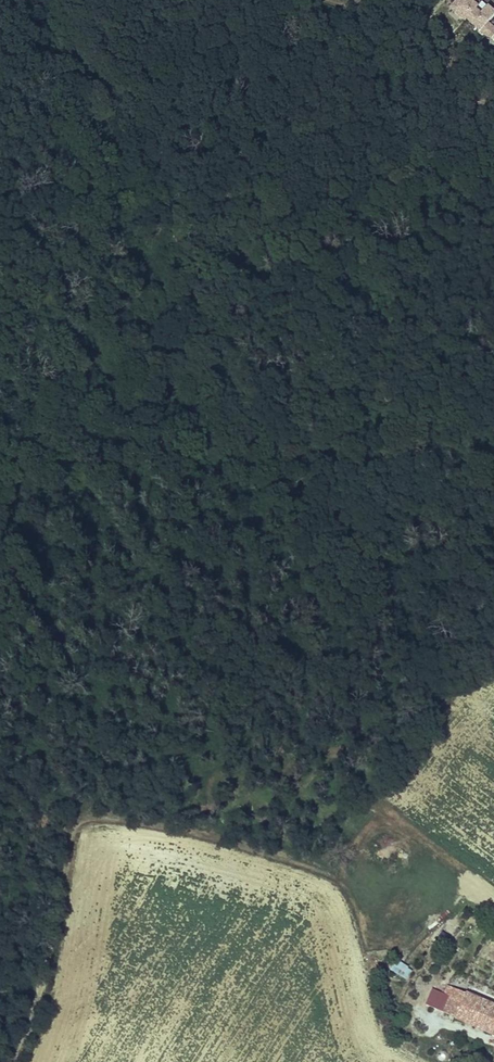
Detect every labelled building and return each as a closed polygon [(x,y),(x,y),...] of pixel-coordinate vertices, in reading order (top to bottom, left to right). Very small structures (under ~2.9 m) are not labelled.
[(481,14),(476,9),(478,7),(473,2),(474,0),(458,0),(449,10),(464,23),(465,21),(479,34),(480,33),(486,39),(492,40),(493,38),(493,27),(489,23),(493,17),(493,11),(488,6),(481,14)] [(409,963),(399,957),(393,966),(403,972),(409,963)] [(433,989),(425,1005),(493,1037),(493,1003),(451,983),(446,995),(433,989)]
